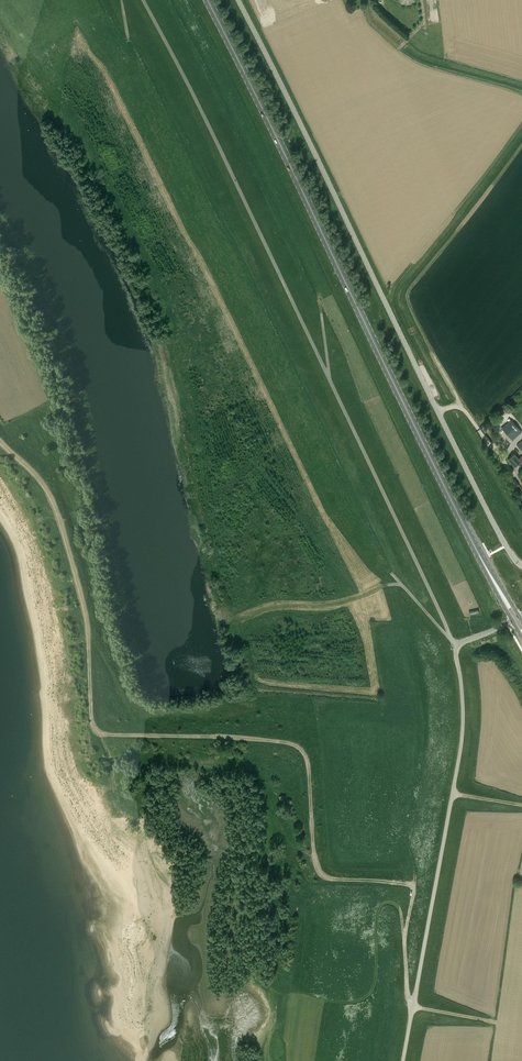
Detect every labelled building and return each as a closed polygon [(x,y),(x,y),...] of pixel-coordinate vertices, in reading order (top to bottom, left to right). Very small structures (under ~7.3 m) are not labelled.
[(511,420),(502,428),(513,440),(521,432),(511,420)] [(514,453),(508,459),(515,467),(518,464),(521,468),(521,456),(519,459),(514,453)]
